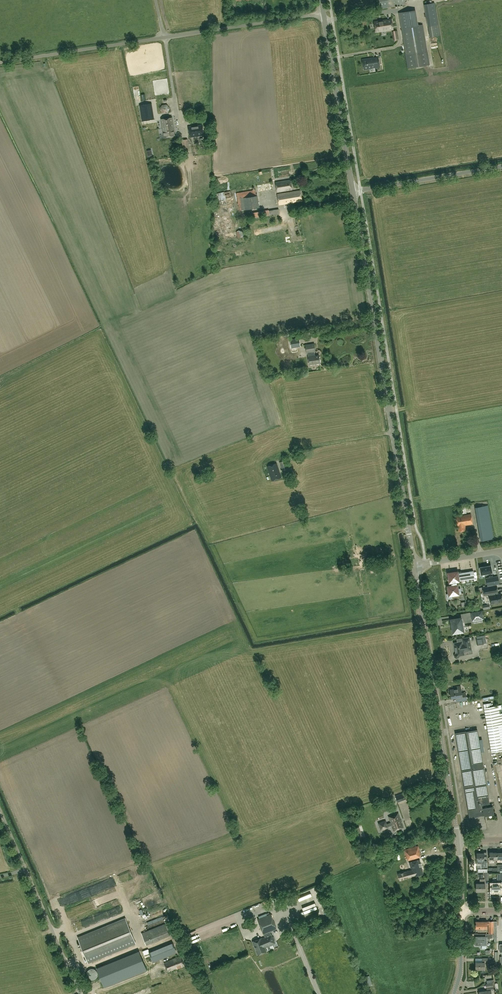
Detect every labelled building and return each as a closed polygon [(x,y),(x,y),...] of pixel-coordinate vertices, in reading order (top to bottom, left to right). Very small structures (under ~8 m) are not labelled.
[(380,8),(406,4),(405,0),(379,0),(380,8)] [(440,35),(438,24),(434,3),(424,4),(428,26),(430,37),(440,35)] [(423,25),(411,26),(409,11),(399,13),(401,28),(408,68),(429,64),(423,25)] [(393,29),(391,19),(391,20),(387,20),(382,20),(382,21),(379,21),(375,22),(376,32),(381,31),(384,30),(384,31),(393,29)] [(367,59),(363,60),(364,69),(369,69),(369,68),(375,67),(375,68),(380,67),(378,57),(378,58),(374,58),(370,58),(370,59),(367,59)] [(153,119),(150,103),(141,105),(143,121),(153,119)] [(168,113),(170,108),(166,104),(161,106),(160,110),(163,113),(168,113)] [(175,135),(172,117),(162,118),(165,137),(175,135)] [(202,125),(188,127),(190,137),(204,136),(202,125)] [(275,182),(277,192),(292,190),(290,180),(275,182)] [(258,195),(257,195),(255,190),(236,193),(239,211),(260,208),(258,195)] [(300,190),(277,194),(279,205),(302,201),(300,190)] [(215,193),(216,200),(230,198),(228,191),(215,193)] [(262,211),(250,213),(251,219),(263,217),(269,216),(269,215),(279,214),(278,209),(269,211),(269,210),(262,211)] [(232,237),(230,216),(213,217),(214,232),(221,231),(221,238),(232,237)] [(246,236),(244,229),(238,230),(236,232),(238,238),(246,236)] [(291,348),(300,346),(299,338),(290,340),(291,348)] [(314,343),(305,345),(306,353),(308,352),(308,357),(309,365),(320,363),(319,355),(314,356),(313,352),(315,352),(314,343)] [(285,460),(280,462),(282,471),(288,469),(285,460)] [(272,481),(281,478),(276,463),(267,466),(272,481)] [(494,539),(488,505),(475,508),(480,541),(494,539)] [(471,514),(456,516),(458,526),(459,531),(466,530),(465,525),(473,524),(471,514)] [(480,572),(481,572),(481,574),(492,572),(491,565),(480,567),(480,568),(479,568),(480,572)] [(474,578),(473,571),(458,573),(457,572),(458,572),(448,573),(450,582),(451,582),(452,586),(448,586),(449,593),(446,594),(447,598),(452,597),(451,595),(460,594),(460,590),(458,590),(456,581),(459,581),(474,578)] [(498,576),(486,578),(487,586),(499,584),(498,576)] [(492,594),(496,593),(498,593),(497,585),(483,588),(484,595),(492,594)] [(492,594),(492,595),(489,596),(491,603),(501,602),(501,596),(501,594),(497,594),(496,593),(492,594)] [(483,619),(482,610),(470,612),(472,621),(483,619)] [(462,617),(450,619),(452,634),(464,633),(462,617)] [(485,635),(476,637),(478,645),(483,644),(487,643),(485,635)] [(456,654),(455,655),(455,657),(456,657),(458,657),(459,656),(459,655),(463,654),(463,650),(470,649),(469,638),(463,639),(464,642),(455,644),(457,654),(456,654)] [(456,688),(450,690),(452,698),(456,697),(457,701),(467,700),(465,692),(462,693),(460,686),(456,687),(456,688)] [(484,708),(491,752),(501,751),(501,705),(484,708)] [(462,770),(484,767),(478,729),(456,733),(462,770)] [(484,767),(462,770),(470,817),(484,814),(484,816),(494,814),(493,806),(483,808),(483,805),(489,804),(490,803),(484,767)] [(395,796),(398,802),(406,798),(404,793),(395,796)] [(388,816),(391,822),(387,823),(386,820),(379,823),(381,830),(388,827),(388,826),(392,825),(394,831),(404,827),(399,812),(388,816)] [(363,838),(359,827),(353,829),(357,840),(363,838)] [(421,854),(418,845),(404,850),(406,858),(408,858),(408,860),(420,857),(420,854),(421,854)] [(484,852),(477,852),(477,861),(477,862),(477,863),(478,863),(481,863),(481,868),(477,868),(477,872),(488,872),(487,860),(484,860),(484,852)] [(410,862),(412,870),(400,873),(401,879),(414,876),(424,874),(420,860),(410,862)] [(497,881),(492,881),(492,884),(492,891),(500,891),(500,884),(501,884),(501,872),(500,872),(500,873),(497,873),(497,881)] [(480,883),(476,883),(476,891),(485,891),(485,883),(485,879),(480,879),(480,883)] [(309,910),(314,908),(314,906),(318,905),(312,889),(303,892),(309,910)] [(64,910),(66,916),(97,905),(95,899),(64,910)] [(271,914),(258,919),(264,933),(270,931),(277,928),(271,914)] [(136,943),(126,918),(78,938),(88,962),(136,943)] [(488,933),(493,933),(493,920),(476,920),(476,928),(487,928),(487,924),(488,924),(488,933)] [(171,927),(168,930),(165,924),(142,933),(146,944),(170,935),(174,935),(177,932),(176,927),(175,927),(175,925),(171,927)] [(265,937),(261,939),(261,938),(253,941),(258,954),(266,951),(265,947),(275,943),(274,940),(275,940),(273,936),(273,937),(272,934),(271,935),(270,931),(264,933),(265,937)] [(493,934),(486,934),(486,937),(475,937),(475,944),(487,945),(487,938),(493,938),(493,934)] [(172,943),(149,952),(153,961),(176,952),(172,943)] [(139,950),(96,968),(104,987),(147,969),(139,950)] [(181,956),(165,962),(168,971),(185,965),(181,956)] [(483,962),(476,962),(476,969),(485,969),(485,962),(492,962),(492,958),(483,958),(483,962)] [(87,971),(87,973),(87,974),(87,976),(88,977),(88,978),(90,979),(93,979),(94,979),(95,979),(97,977),(98,976),(98,974),(98,972),(97,970),(95,968),(93,968),(91,968),(90,969),(89,969),(87,971)] [(369,975),(363,977),(365,986),(372,984),(369,975)] [(159,985),(159,984),(163,983),(162,979),(151,982),(153,987),(159,985)] [(156,993),(169,987),(167,982),(153,988),(156,993)] [(494,990),(493,983),(486,984),(487,990),(479,991),(480,993),(492,993),(491,990),(494,990)]
